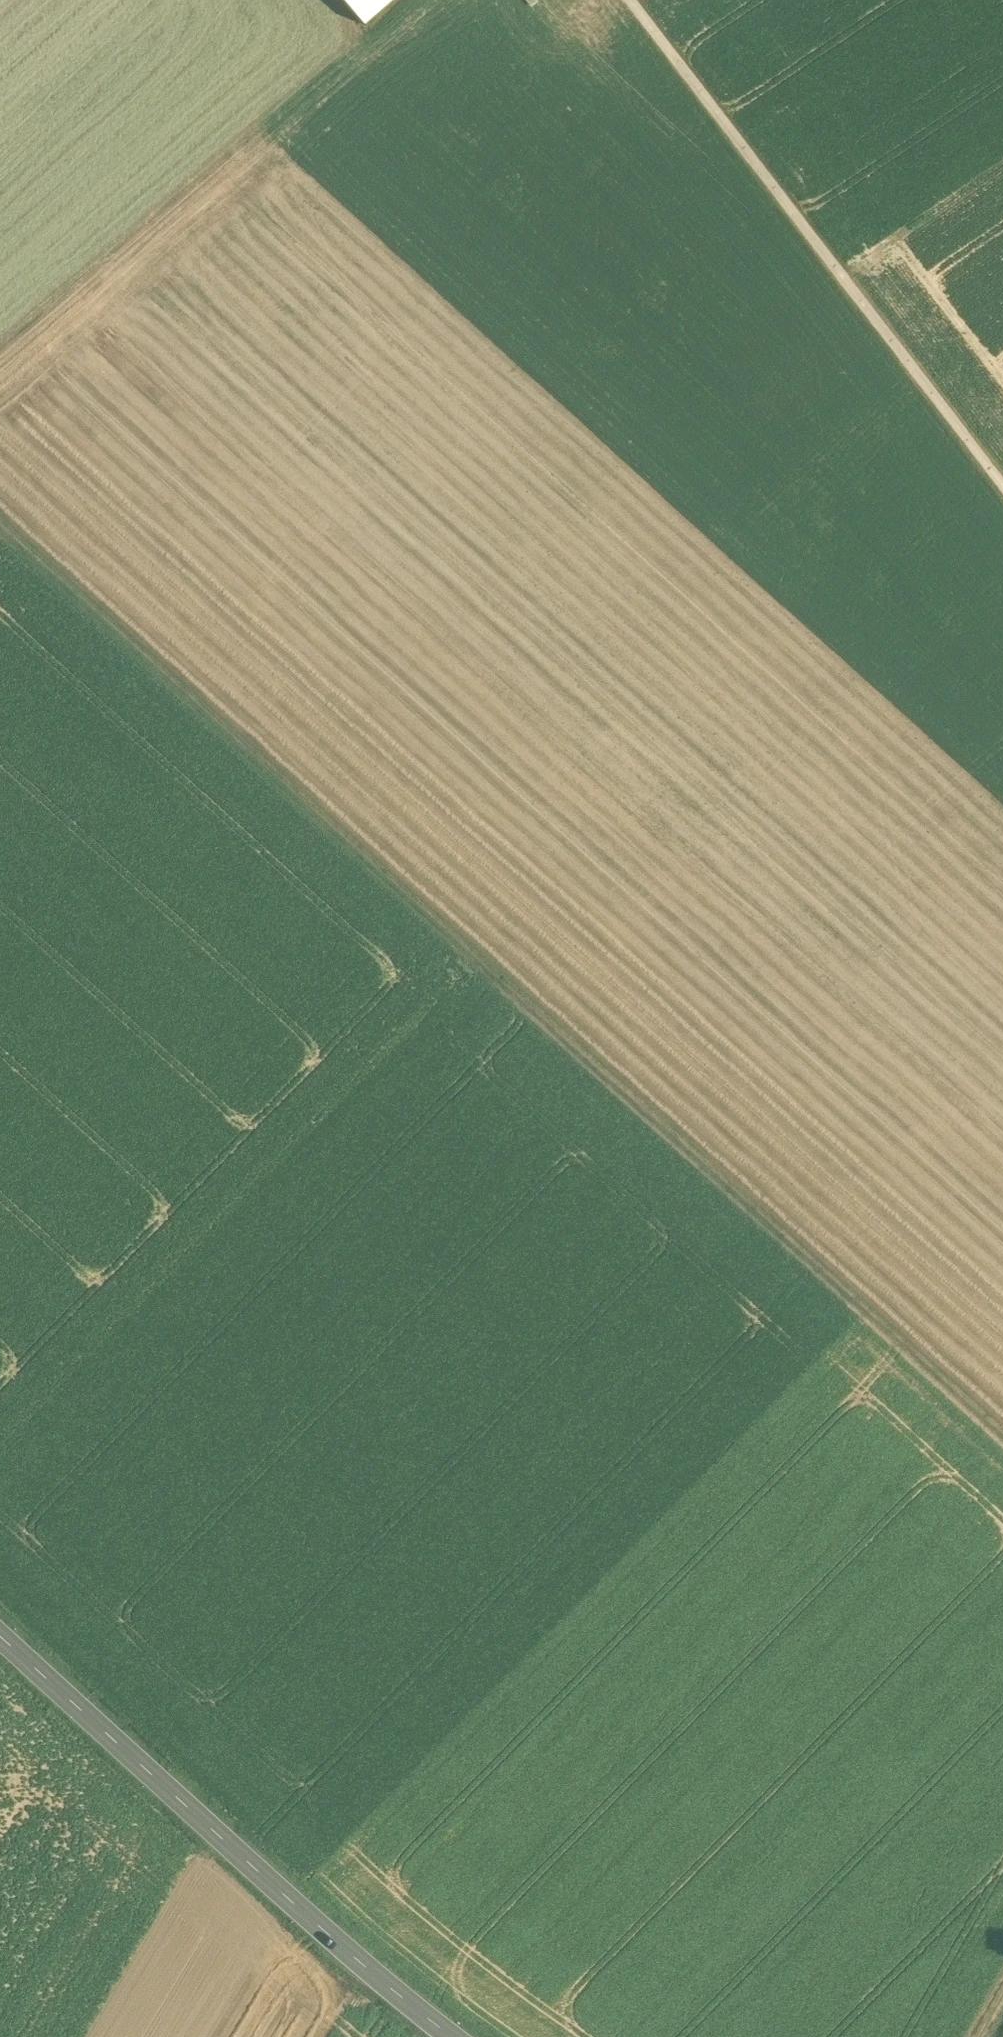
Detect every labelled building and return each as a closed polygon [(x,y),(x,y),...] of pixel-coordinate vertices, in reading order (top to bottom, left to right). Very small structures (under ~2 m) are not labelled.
[(370,24),(402,0),(352,0),(370,24)]
